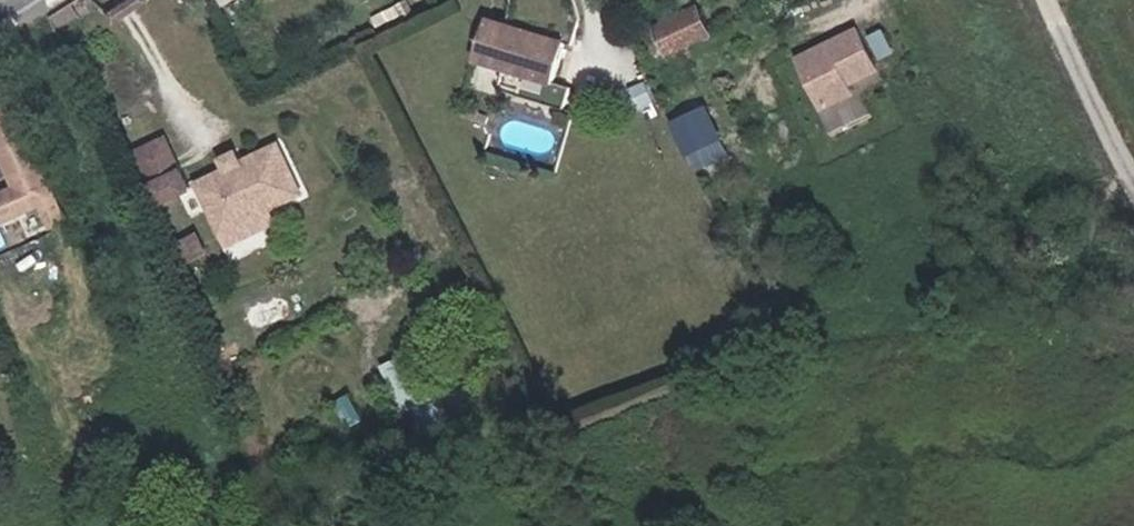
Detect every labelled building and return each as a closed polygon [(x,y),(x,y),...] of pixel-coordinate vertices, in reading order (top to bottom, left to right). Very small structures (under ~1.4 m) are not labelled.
[(646,0),(633,0),(627,3),(640,30),(656,22),(646,0)] [(380,31),(414,14),(407,1),(373,18),(380,31)] [(713,33),(700,7),(659,28),(672,54),(713,33)] [(554,83),(566,43),(487,19),(475,59),(508,69),(554,83)] [(855,96),(850,86),(879,71),(859,30),(799,60),(825,111),(855,96)] [(564,108),(570,88),(554,83),(508,69),(502,89),(564,108)] [(653,102),(645,82),(629,89),(638,109),(653,102)] [(15,105),(0,112),(0,144),(19,187),(0,195),(0,209),(5,221),(45,203),(55,225),(67,220),(15,105)] [(721,138),(706,107),(678,121),(693,152),(721,138)] [(486,122),(488,116),(477,112),(474,118),(486,122)] [(189,189),(165,139),(139,152),(163,202),(189,189)] [(301,194),(278,146),(243,163),(227,171),(200,184),(229,244),(274,222),(268,209),(301,194)] [(243,163),(237,151),(221,158),(227,171),(243,163)] [(207,252),(198,235),(181,243),(190,261),(207,252)] [(422,430),(467,409),(456,387),(411,408),(422,430)]
